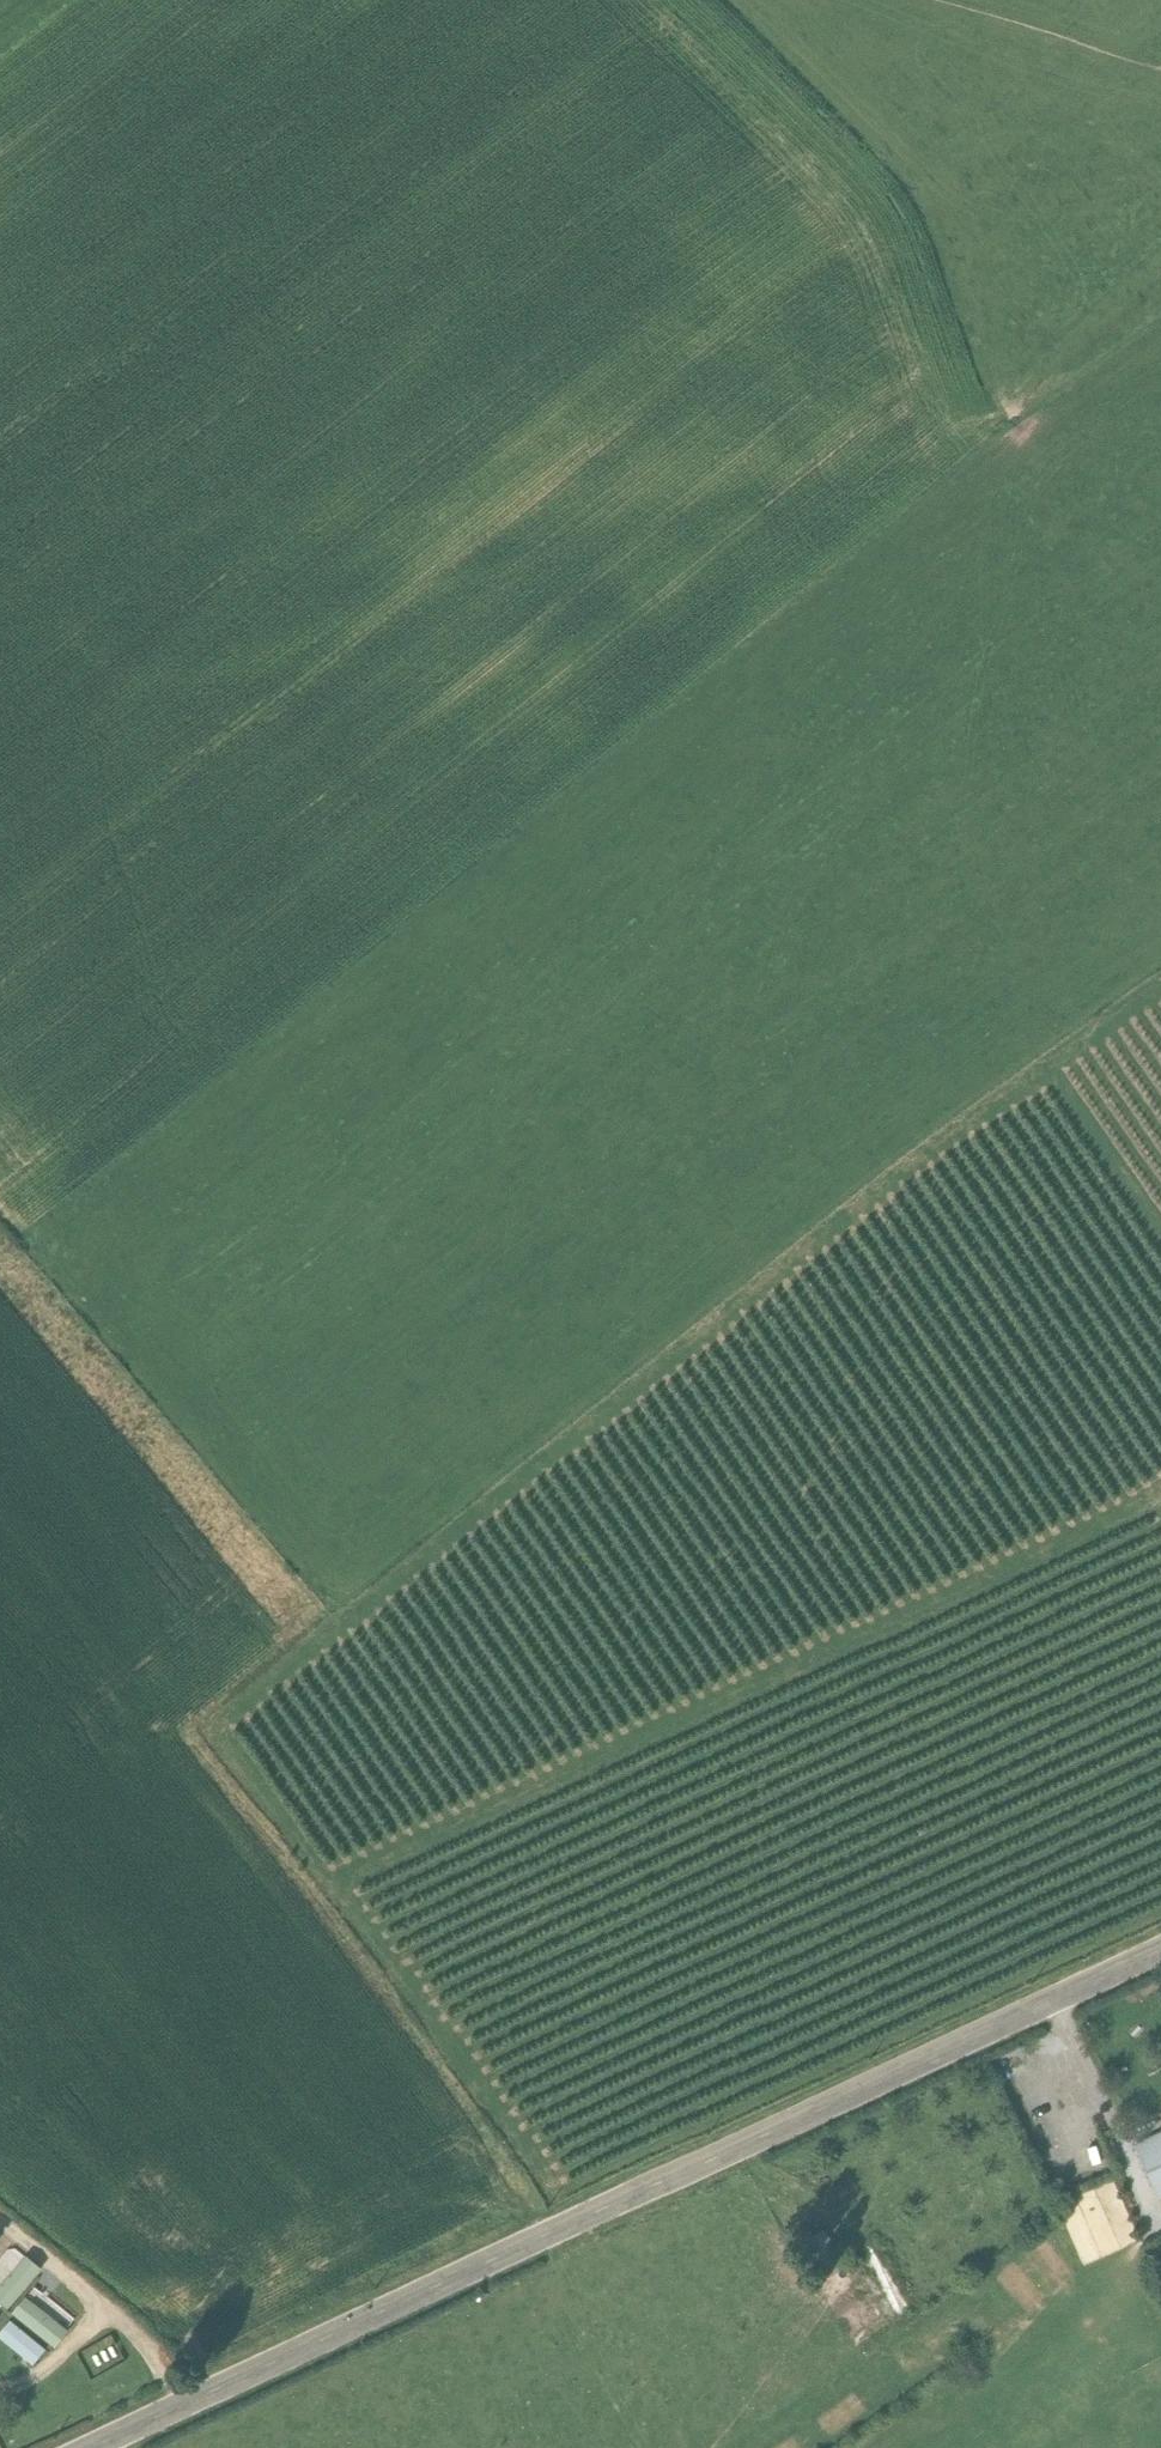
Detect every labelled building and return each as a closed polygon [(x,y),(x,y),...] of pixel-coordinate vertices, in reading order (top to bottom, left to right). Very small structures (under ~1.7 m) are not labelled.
[(1133,2145),(1159,2203),(1160,2202),(1160,2132),(1133,2145)] [(0,2287),(0,2308),(5,2312),(40,2271),(24,2258),(0,2287)] [(23,2300),(10,2316),(52,2348),(54,2347),(57,2343),(60,2340),(62,2336),(64,2333),(23,2300)] [(0,2332),(0,2344),(31,2369),(44,2353),(8,2323),(0,2332)]
